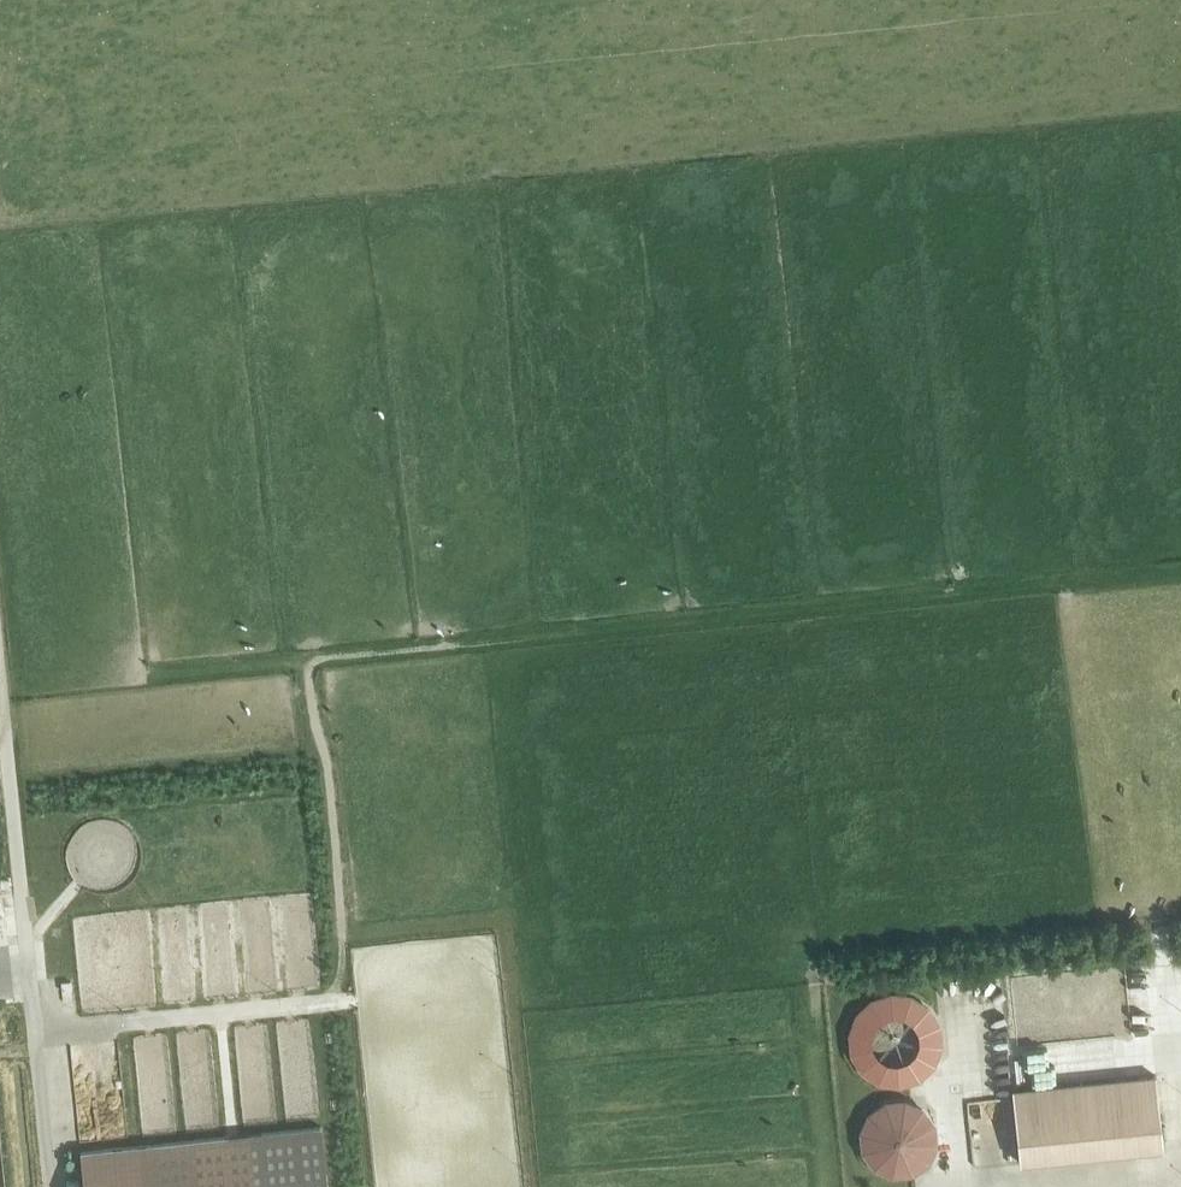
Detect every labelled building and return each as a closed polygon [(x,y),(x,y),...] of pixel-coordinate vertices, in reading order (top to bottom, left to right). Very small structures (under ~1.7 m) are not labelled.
[(912,999),(895,995),(878,999),(863,1008),(854,1023),(850,1040),(854,1057),(863,1071),(878,1081),(895,1085),(912,1081),(927,1071),(936,1057),(940,1040),(936,1023),(927,1008),(912,999)] [(1138,1064),(995,1072),(999,1146),(1142,1139),(1138,1064)] [(912,1104),(898,1101),(884,1104),(872,1112),(864,1124),(861,1138),(864,1153),(872,1165),(884,1173),(898,1175),(912,1173),(924,1165),(932,1153),(935,1138),(932,1124),(924,1112),(912,1104)] [(84,1186),(327,1186),(320,1127),(80,1152),(84,1186)]
